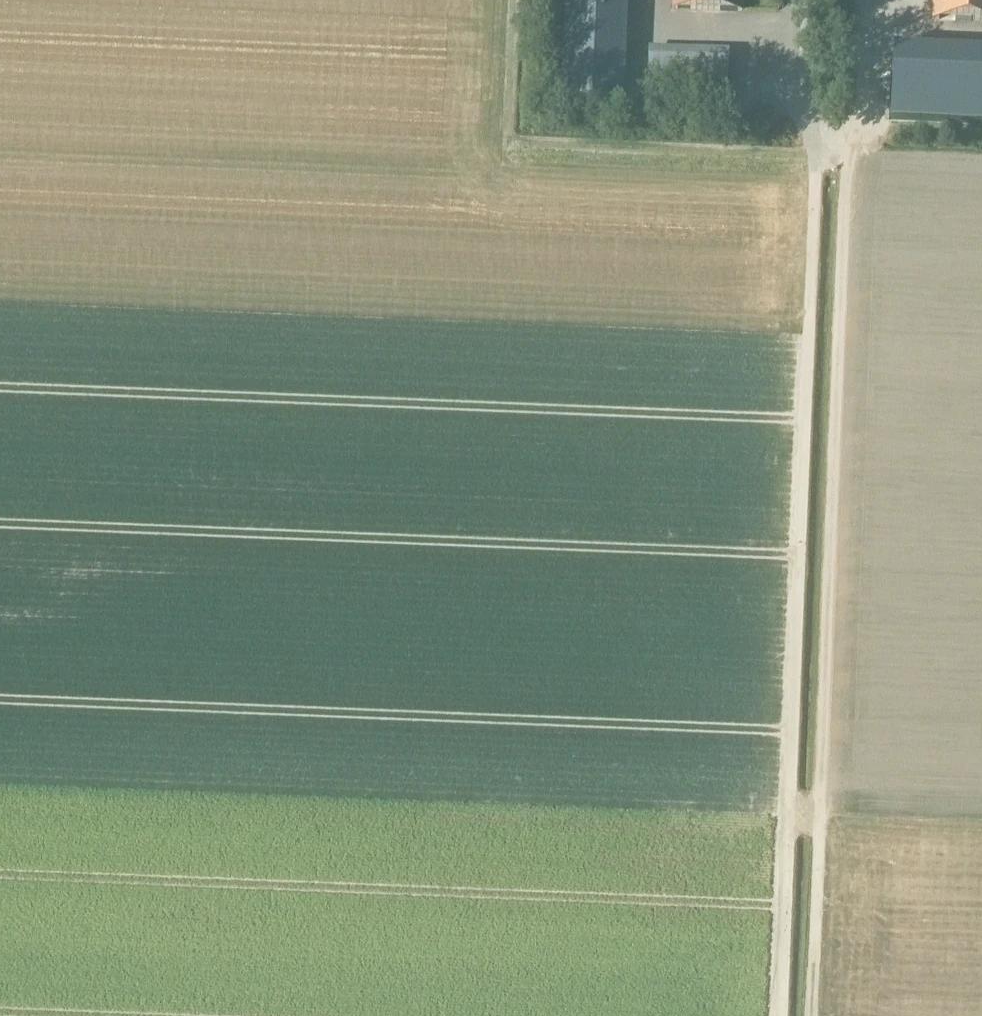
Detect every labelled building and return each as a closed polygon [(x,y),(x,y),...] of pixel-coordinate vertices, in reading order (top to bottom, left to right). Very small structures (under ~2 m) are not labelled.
[(560,105),(623,108),(627,0),(564,0),(560,105)] [(742,0),(672,0),(672,9),(741,12),(742,0)] [(981,21),(981,0),(934,0),(933,19),(981,21)] [(895,50),(892,123),(981,126),(981,53),(895,50)] [(728,84),(728,54),(648,51),(647,81),(728,84)]
